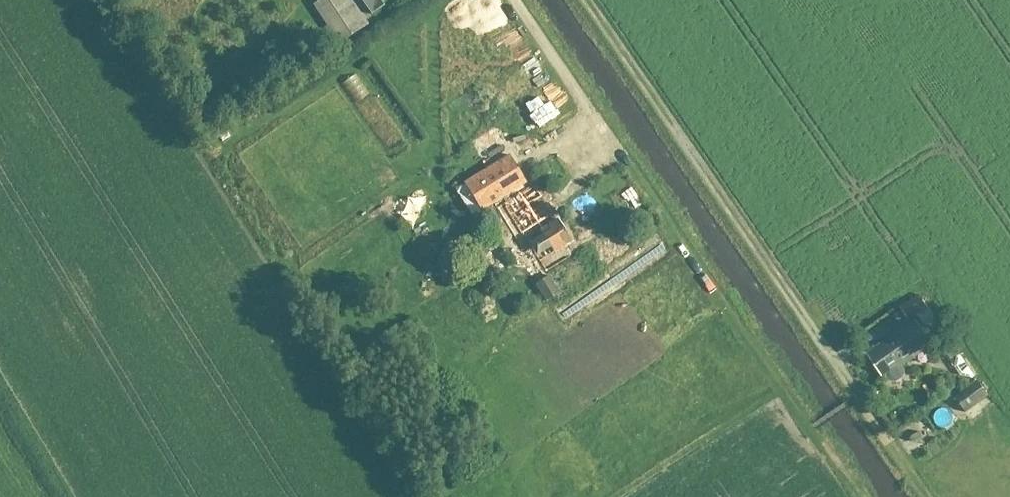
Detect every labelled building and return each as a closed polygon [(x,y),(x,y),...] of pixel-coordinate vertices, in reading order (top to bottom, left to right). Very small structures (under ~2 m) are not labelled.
[(312,5),(337,44),(367,24),(383,13),(374,0),(361,0),(354,5),(350,0),(319,0),(312,5)] [(525,184),(508,157),(464,184),(481,211),(525,184)] [(525,239),(539,261),(570,241),(556,219),(525,239)] [(495,274),(487,260),(476,268),(484,281),(495,274)] [(453,275),(443,261),(434,267),(443,281),(453,275)] [(548,276),(534,285),(544,302),(558,293),(548,276)] [(899,308),(907,320),(926,308),(918,296),(899,308)] [(914,322),(867,355),(882,377),(884,375),(888,380),(891,381),(894,381),(900,376),(902,374),(902,370),(898,365),(929,344),(914,322)] [(954,399),(965,414),(988,397),(977,382),(954,399)]
